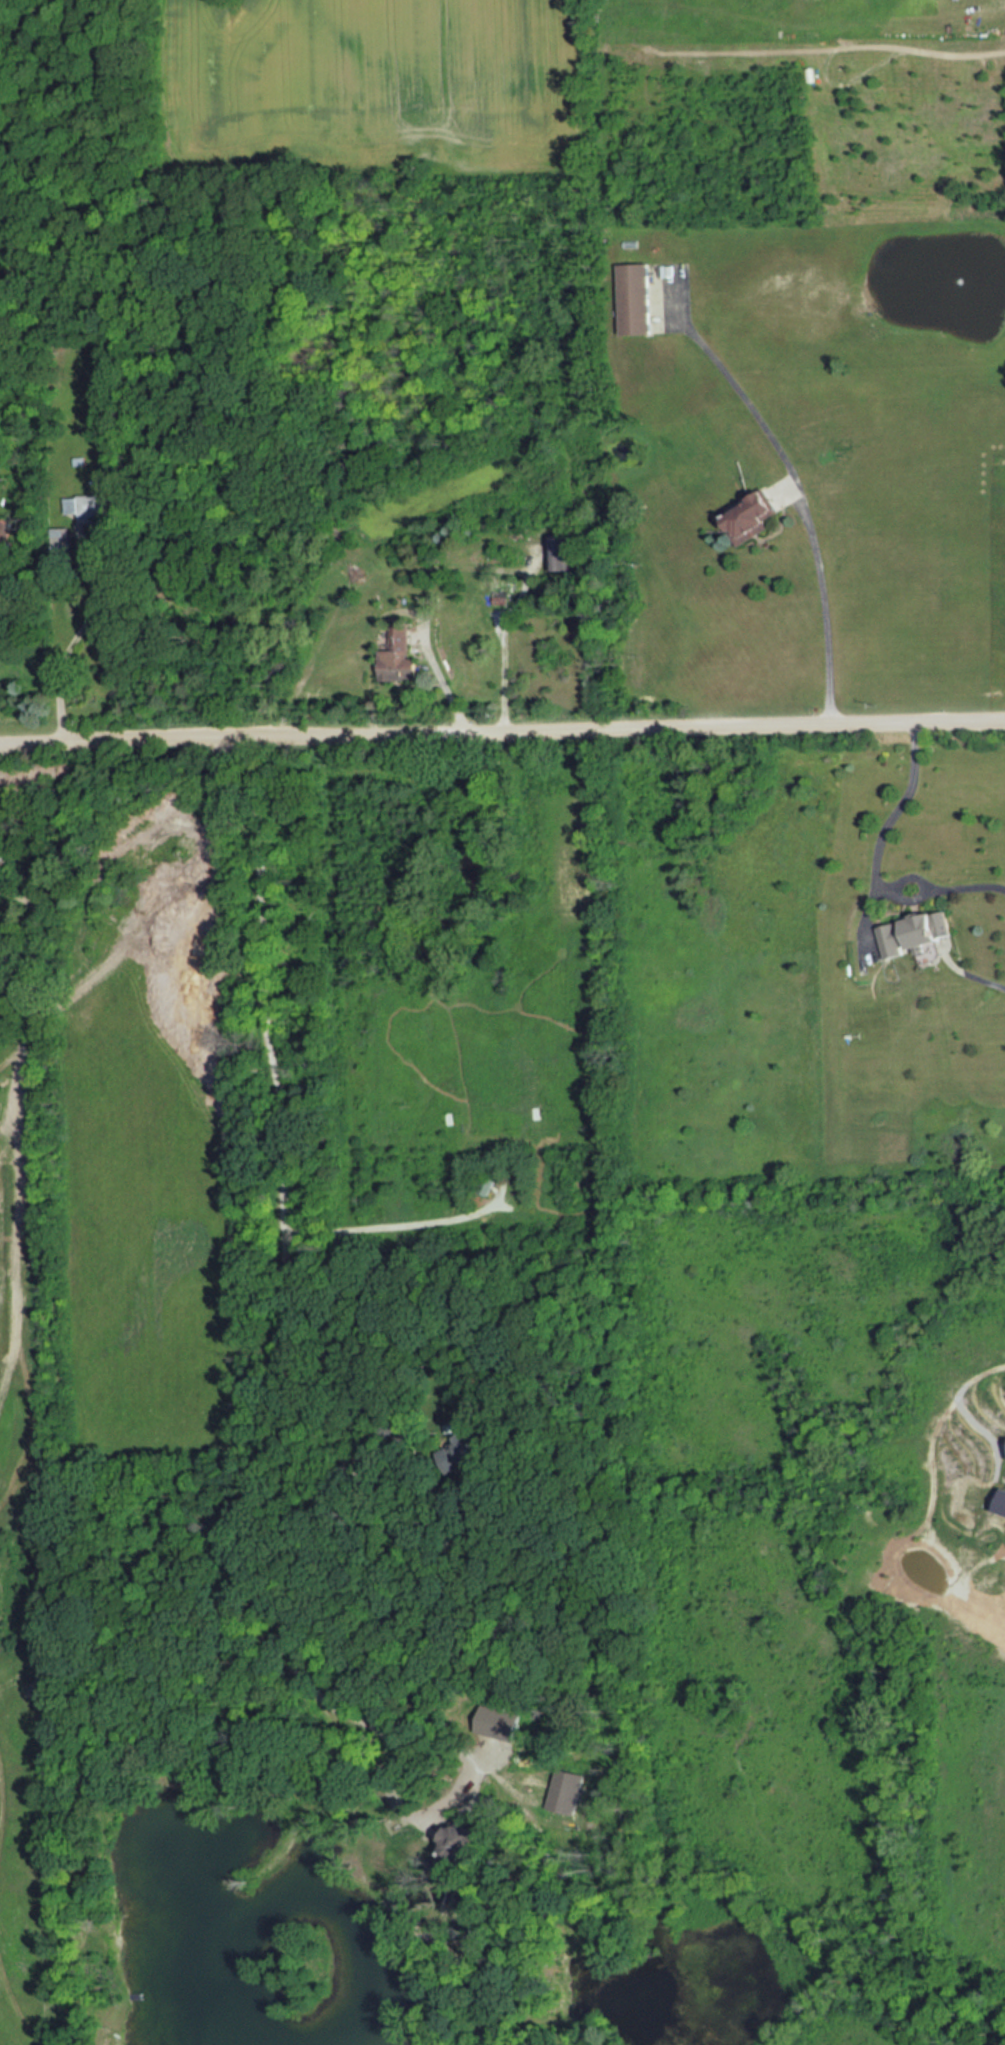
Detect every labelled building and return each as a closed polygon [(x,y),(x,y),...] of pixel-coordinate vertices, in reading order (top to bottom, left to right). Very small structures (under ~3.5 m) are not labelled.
[(619,263),(648,262),(651,334),(621,335),(619,263)] [(765,519),(771,528),(743,546),(737,537),(722,515),(763,490),(777,512),(765,519)] [(78,522),(109,521),(108,494),(75,495),(75,499),(64,499),(65,513),(78,513),(78,522)] [(552,535),(573,535),(573,573),(551,573),(552,535)] [(418,680),(418,658),(403,658),(403,626),(380,626),(380,680),(418,680)] [(903,919),(931,911),(932,913),(948,909),(955,936),(941,939),(941,941),(911,949),(910,944),(905,946),(907,954),(888,960),(879,927),(898,921),(899,925),(904,924),(903,919)] [(451,1474),(440,1453),(456,1444),(454,1439),(465,1433),(479,1458),(451,1474)] [(1000,1487),(1004,1489),(1004,1513),(991,1508),(1000,1487)] [(477,1735),(483,1708),(522,1717),(516,1744),(477,1735)] [(558,1768),(586,1774),(577,1816),(549,1810),(558,1768)] [(451,1828),(483,1835),(474,1874),(442,1867),(451,1828)]
